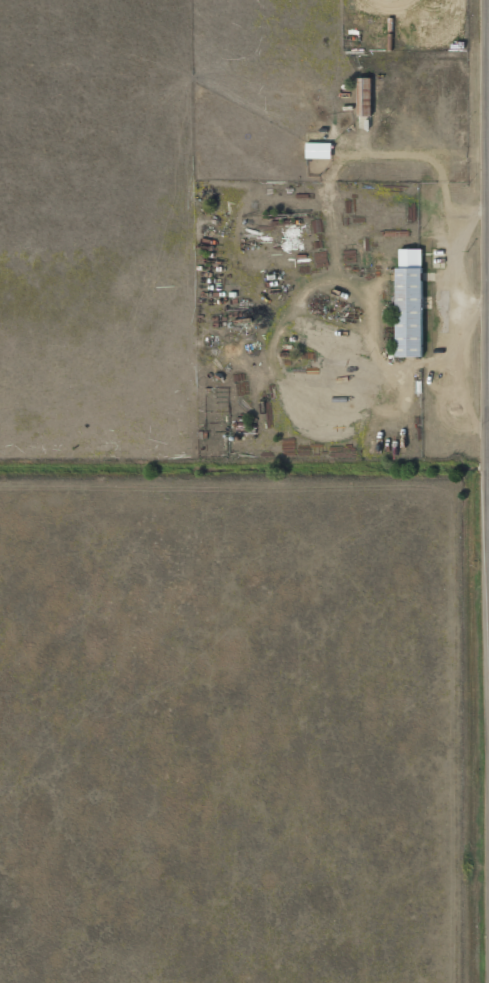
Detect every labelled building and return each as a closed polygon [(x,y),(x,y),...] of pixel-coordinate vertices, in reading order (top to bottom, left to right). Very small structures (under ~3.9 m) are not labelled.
[(357,77),(356,115),(370,115),(371,77),(357,77)] [(331,158),(331,142),(305,142),(305,158),(331,158)] [(399,236),(399,255),(395,255),(396,345),(425,345),(424,235),(399,236)]
